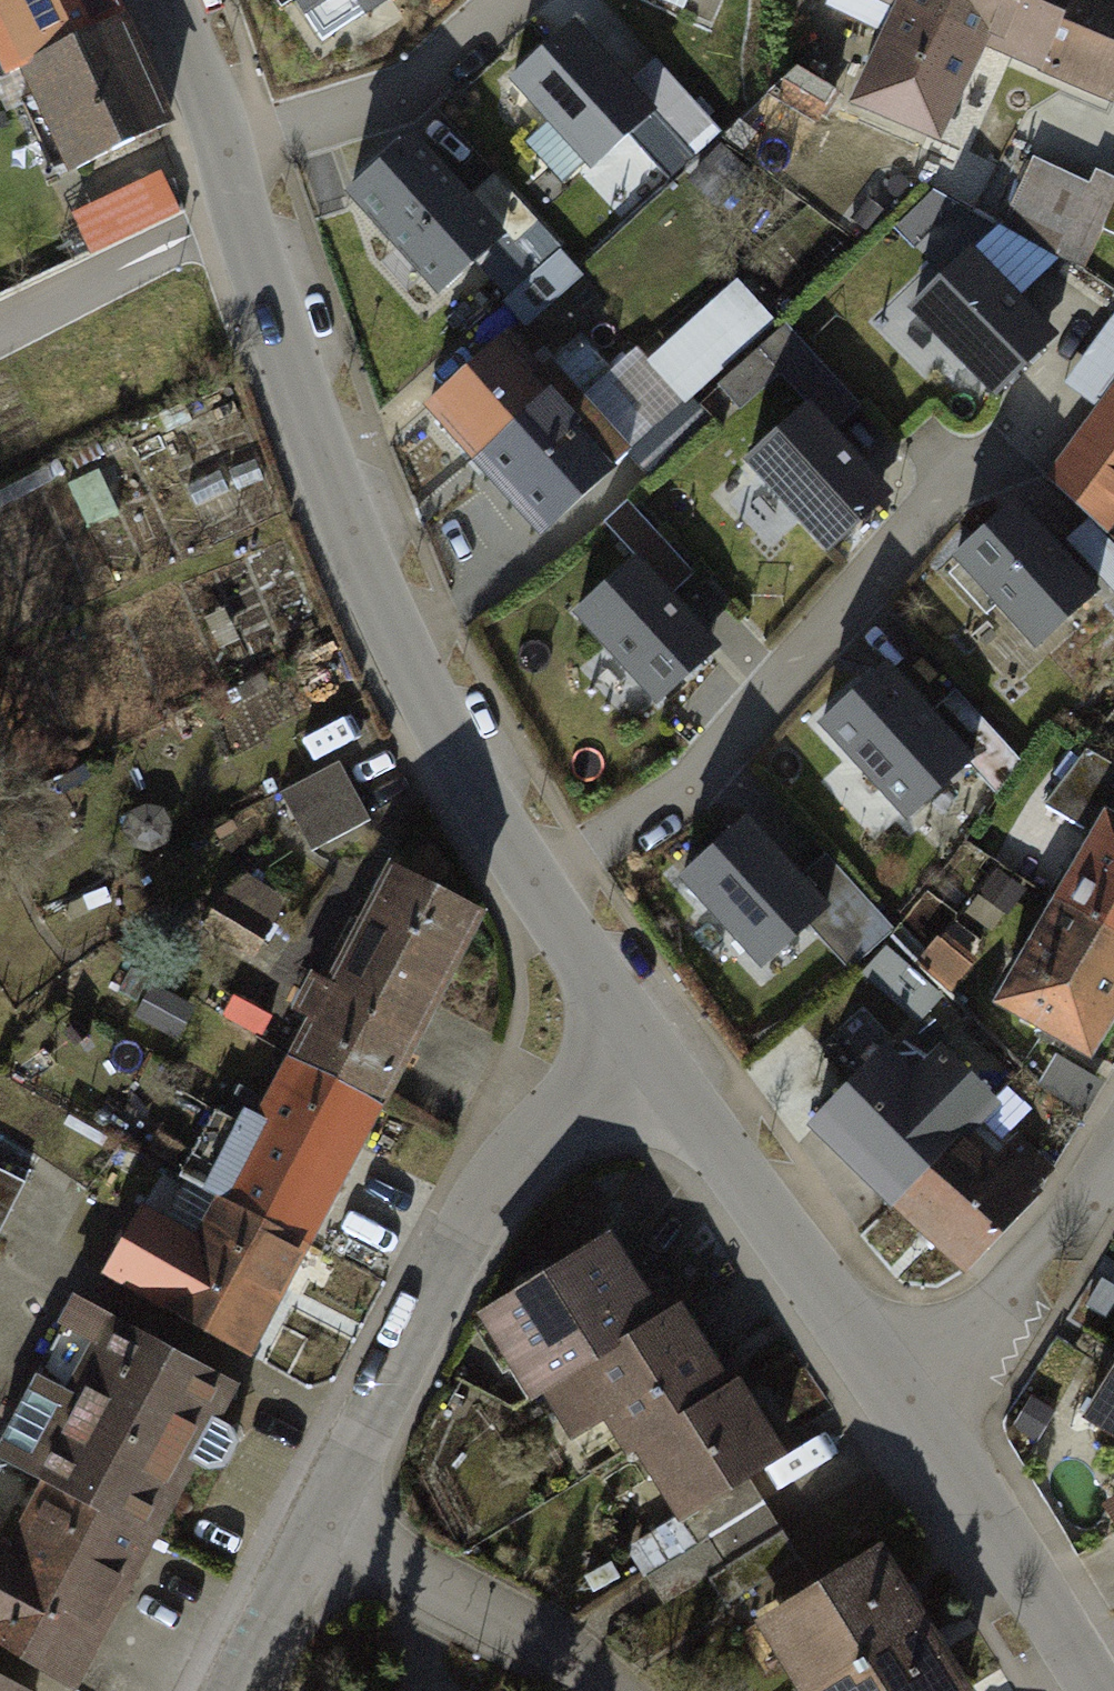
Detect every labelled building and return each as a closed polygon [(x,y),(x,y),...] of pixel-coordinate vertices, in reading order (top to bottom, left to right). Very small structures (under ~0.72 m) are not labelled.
[(27,64),(116,21),(106,0),(0,0),(0,3),(27,64)] [(318,41),(382,0),(291,0),(318,41)] [(916,21),(869,116),(956,158),(1003,61),(1105,111),(1113,92),(1113,0),(873,0),(916,21)] [(116,21),(27,64),(42,90),(20,100),(36,133),(56,123),(78,169),(154,131),(116,21)] [(661,118),(574,30),(511,91),(598,180),(661,118)] [(414,147),(346,207),(438,310),(506,250),(414,147)] [(1000,234),(1081,267),(1100,222),(1113,228),(1113,174),(1096,166),(1089,184),(1030,160),(1000,234)] [(98,256),(185,212),(165,173),(78,217),(98,256)] [(974,263),(914,322),(998,408),(1058,349),(974,263)] [(652,361),(690,401),(779,318),(741,277),(652,361)] [(514,338),(436,408),(541,525),(620,455),(514,338)] [(1050,479),(1113,522),(1113,386),(1050,479)] [(815,416),(749,473),(831,567),(897,509),(815,416)] [(1008,520),(960,565),(1037,648),(1085,603),(1008,520)] [(635,570),(575,622),(655,713),(715,661),(635,570)] [(887,676),(824,729),(906,824),(968,772),(887,676)] [(343,760),(286,791),(318,850),(375,818),(343,760)] [(745,828),(680,888),(762,978),(828,918),(745,828)] [(1065,912),(1113,941),(1113,833),(1065,912)] [(412,1045),(484,912),(395,864),(323,997),(412,1045)] [(273,927),(289,901),(248,875),(232,901),(273,927)] [(1011,1000),(1103,1056),(1113,1037),(1113,941),(1065,912),(1011,1000)] [(380,1104),(412,1045),(323,997),(290,1056),(380,1104)] [(884,1053),(817,1126),(971,1266),(1033,1198),(961,1132),(997,1093),(948,1048),(917,1082),(884,1053)] [(303,1246),(380,1104),(290,1056),(248,1134),(217,1117),(182,1181),(215,1199),(303,1246)] [(21,1187),(0,1177),(0,1233),(21,1187)] [(195,1237),(141,1207),(104,1276),(246,1352),(303,1246),(215,1199),(195,1237)] [(513,1300),(492,1312),(540,1390),(653,1321),(604,1241),(559,1270),(539,1265),(516,1281),(513,1300)] [(679,1306),(653,1321),(540,1390),(570,1438),(611,1414),(631,1446),(641,1440),(728,1387),(679,1306)] [(82,1309),(5,1454),(146,1528),(223,1384),(82,1309)] [(1089,1419),(1113,1434),(1113,1378),(1089,1419)] [(728,1387),(641,1440),(663,1475),(674,1475),(694,1505),(782,1452),(735,1383),(728,1387)] [(69,1685),(149,1535),(61,1489),(0,1604),(0,1649),(69,1685)] [(918,1620),(874,1553),(778,1613),(801,1649),(788,1658),(808,1690),(918,1620)] [(918,1620),(808,1690),(963,1690),(918,1620)]
